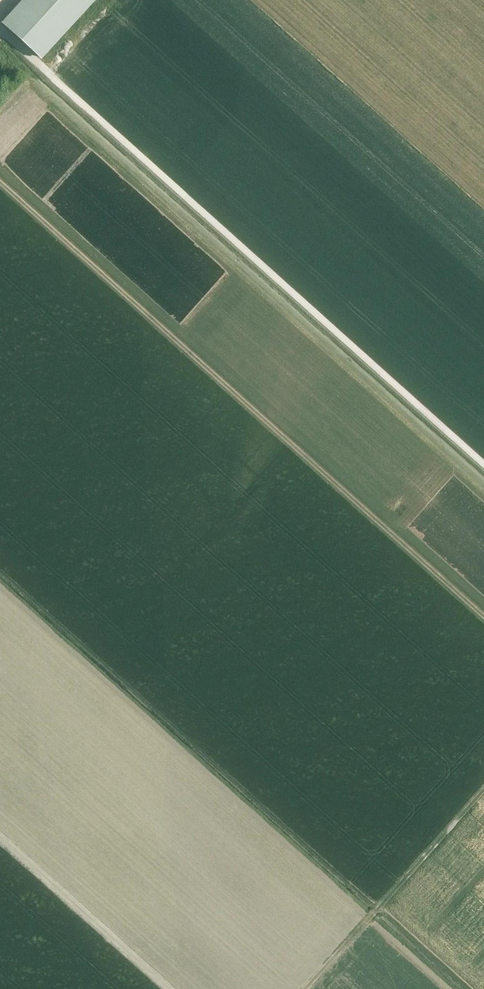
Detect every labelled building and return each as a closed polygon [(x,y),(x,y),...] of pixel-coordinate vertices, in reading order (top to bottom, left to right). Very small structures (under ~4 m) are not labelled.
[(2,24),(40,58),(93,0),(24,0),(2,24)]
